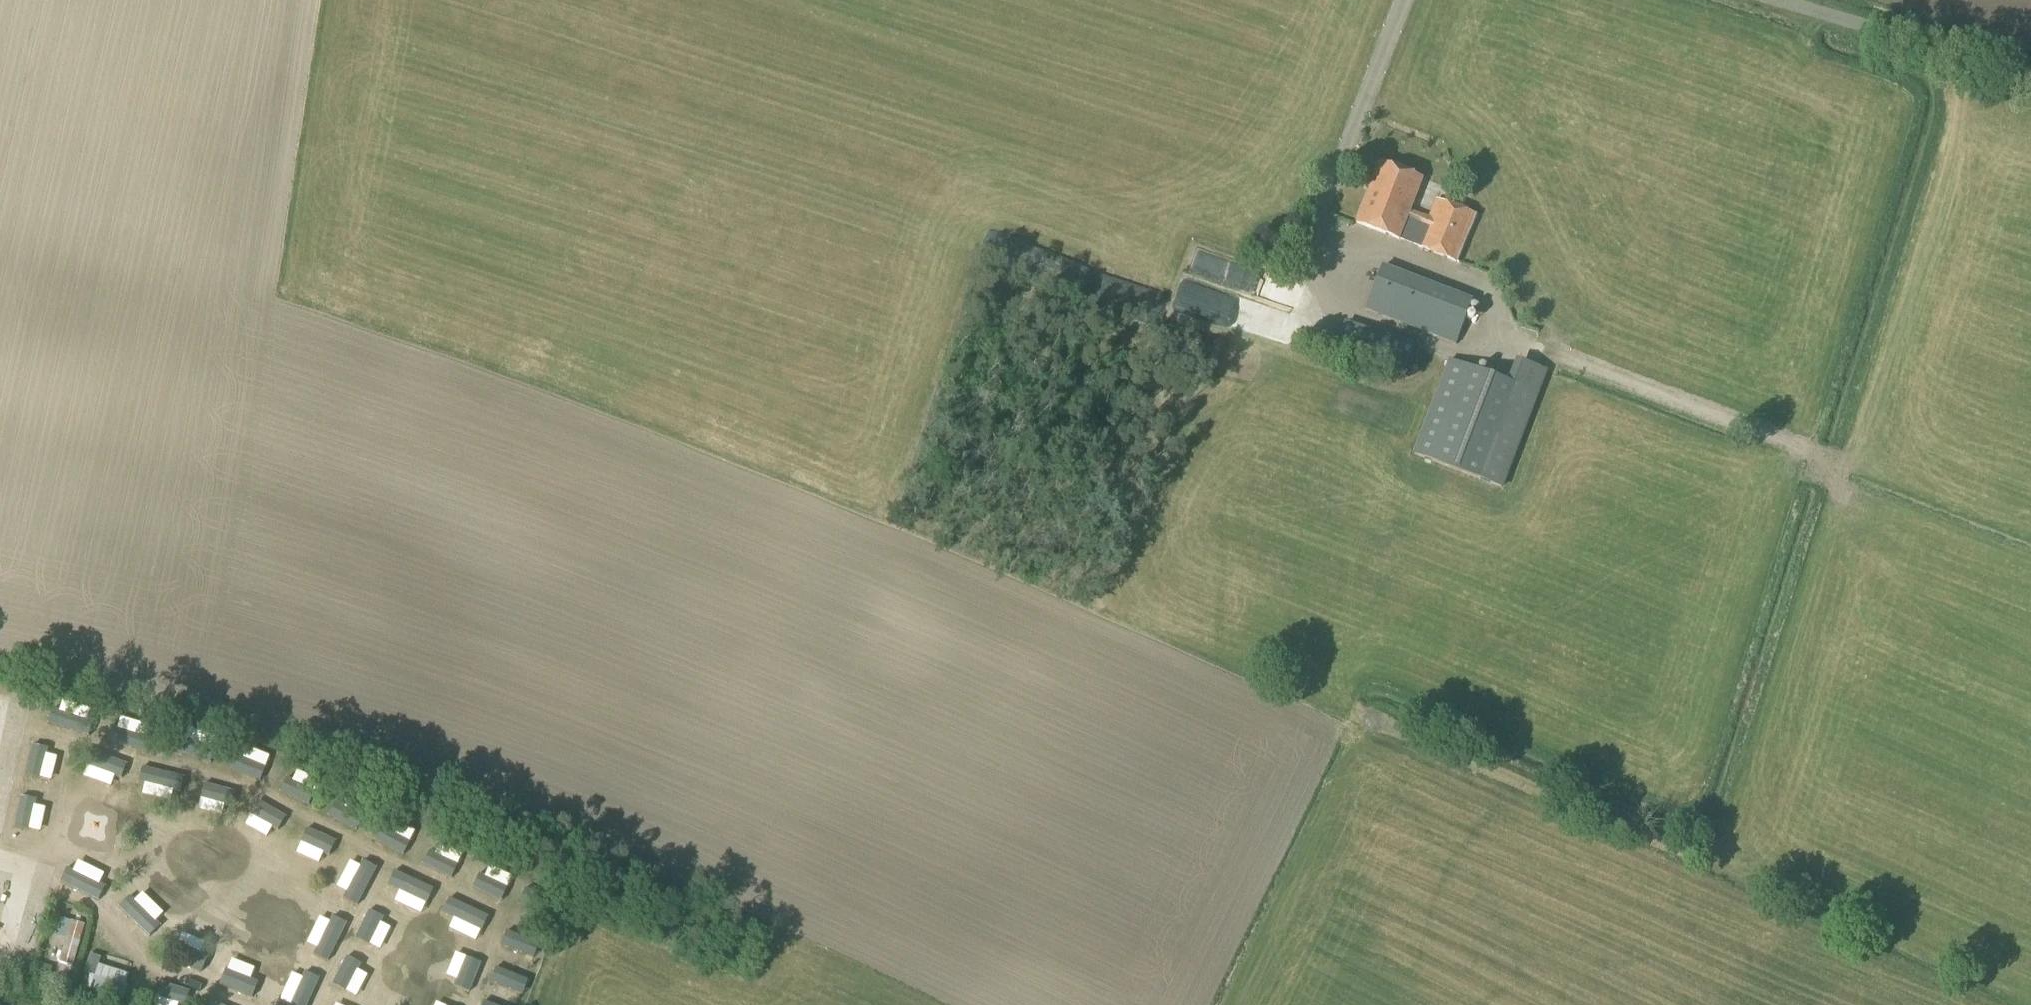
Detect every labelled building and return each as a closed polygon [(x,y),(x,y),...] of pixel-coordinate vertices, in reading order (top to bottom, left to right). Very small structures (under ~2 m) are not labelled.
[(1430,219),(1410,212),(1423,180),(1380,164),(1356,225),(1399,241),(1459,264),(1478,215),(1437,200),(1430,219)] [(1247,280),(1243,288),(1270,299),(1277,280),(1229,262),(1221,283),(1235,288),(1239,277),(1247,280)] [(1456,347),(1474,301),(1384,266),(1366,313),(1456,347)] [(1412,455),(1480,482),(1502,489),(1548,371),(1517,359),(1509,384),(1449,360),(1412,455)] [(62,741),(65,728),(35,721),(31,733),(62,741)] [(153,773),(165,738),(152,734),(141,768),(153,773)] [(188,756),(181,793),(194,796),(197,779),(209,782),(213,761),(188,756)] [(17,798),(25,763),(0,758),(0,794),(17,798)] [(282,815),(297,822),(316,780),(301,773),(282,815)] [(245,819),(254,781),(241,778),(233,816),(245,819)] [(136,826),(141,789),(102,784),(97,820),(136,826)] [(408,807),(403,820),(419,826),(424,813),(408,807)] [(367,859),(378,831),(365,826),(353,854),(367,859)] [(431,828),(411,876),(427,882),(447,834),(431,828)] [(393,862),(410,868),(414,858),(396,852),(393,862)] [(472,867),(475,857),(461,853),(451,888),(475,895),(482,870),(472,867)] [(517,878),(498,870),(480,913),(499,921),(517,878)] [(33,952),(30,912),(8,914),(10,943),(19,943),(20,953),(33,952)] [(73,970),(84,927),(68,923),(57,967),(73,970)] [(516,956),(480,941),(474,957),(509,972),(516,956)] [(88,970),(83,991),(119,1000),(124,979),(88,970)] [(456,982),(449,997),(468,1004),(500,1004),(502,1001),(456,982)]
